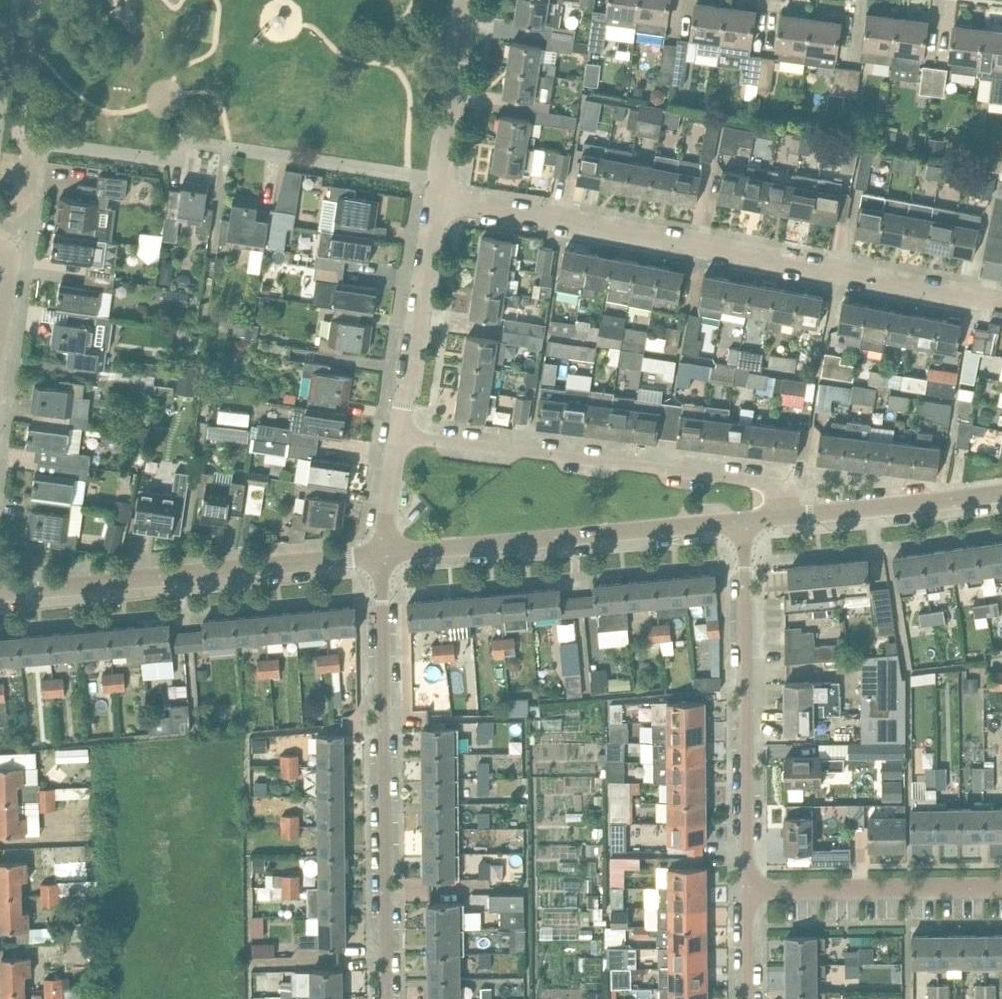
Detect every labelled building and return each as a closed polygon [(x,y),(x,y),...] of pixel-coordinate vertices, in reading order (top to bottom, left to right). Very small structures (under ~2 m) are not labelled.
[(558,0),(518,0),(515,21),(545,25),(545,23),(550,24),(548,37),(574,41),(576,28),(558,26),(562,1),(558,0)] [(608,12),(606,22),(608,22),(636,26),(639,0),(609,0),(608,12)] [(636,26),(636,30),(665,34),(670,0),(639,0),(636,26)] [(677,45),(672,83),(684,85),(687,59),(695,60),(696,53),(719,56),(721,40),(725,7),(696,3),(693,23),(691,36),(690,47),(677,45)] [(719,56),(718,65),(742,68),(740,81),(748,82),(759,83),(762,56),(749,54),(751,44),(752,31),(755,11),(725,7),(721,40),(719,56)] [(593,10),(588,48),(604,50),(608,22),(606,22),(608,12),(593,10)] [(781,14),(778,34),(777,46),(780,47),(778,59),(805,63),(811,18),(781,14)] [(868,14),(865,34),(862,60),(892,64),(898,18),(868,14)] [(841,22),(811,18),(805,63),(835,67),(841,22)] [(894,50),(892,63),(893,64),(919,67),(920,62),(922,62),(928,22),(898,18),(894,50)] [(954,25),(951,45),(949,62),(952,62),(951,70),(978,74),(984,29),(954,25)] [(978,74),(980,74),(980,76),(992,77),(989,99),(1001,101),(1001,31),(984,29),(979,61),(978,74)] [(574,41),(548,37),(546,48),(572,52),(574,41)] [(541,46),(512,41),(508,68),(554,75),(556,63),(539,61),(541,46)] [(660,81),(672,83),(677,45),(665,44),(660,81)] [(775,58),(762,56),(759,83),(757,95),(759,96),(759,94),(767,95),(768,89),(771,89),(775,58)] [(586,63),(583,85),(597,87),(600,65),(586,63)] [(923,65),(919,93),(931,94),(935,67),(923,65)] [(832,112),(831,119),(842,120),(844,108),(842,108),(848,68),(836,66),(832,93),(835,94),(832,112)] [(948,69),(935,67),(931,94),(944,96),(948,69)] [(554,75),(508,68),(504,94),(516,96),(514,106),(536,110),(537,109),(549,110),(554,75)] [(848,68),(842,108),(844,108),(851,109),(853,96),(857,97),(861,69),(848,68)] [(601,101),(586,98),(580,126),(596,129),(601,101)] [(636,129),(636,131),(659,136),(661,126),(665,108),(641,103),(640,109),(636,129)] [(617,104),(614,117),(624,120),(627,106),(617,104)] [(681,112),(665,108),(661,126),(677,130),(681,112)] [(536,110),(535,121),(554,124),(569,127),(575,127),(577,115),(571,114),(549,110),(537,109),(536,110)] [(531,119),(501,115),(497,142),(534,148),(536,136),(528,134),(531,119)] [(700,158),(712,161),(720,124),(708,121),(700,158)] [(721,144),(719,151),(735,153),(737,143),(752,146),(753,143),(754,135),(755,130),(724,125),(721,144)] [(755,130),(754,135),(777,139),(778,134),(779,130),(756,126),(755,130)] [(798,161),(799,160),(802,139),(792,137),(788,159),(798,161)] [(812,141),(802,139),(799,160),(800,153),(810,154),(812,141)] [(534,148),(497,142),(495,152),(491,151),(489,165),(493,165),(493,168),(530,173),(534,148)] [(577,181),(600,185),(608,147),(584,142),(577,181)] [(824,143),(821,160),(842,164),(840,171),(854,173),(859,150),(824,143)] [(632,152),(608,147),(600,185),(624,190),(630,162),(632,152)] [(546,149),(544,161),(556,163),(554,175),(566,177),(570,153),(546,149)] [(862,151),(855,187),(863,188),(866,189),(873,153),(862,151)] [(905,164),(904,170),(915,173),(916,167),(919,155),(907,153),(905,164)] [(679,158),(656,154),(648,194),(672,199),(679,158)] [(990,170),(1000,172),(1001,159),(1001,157),(992,155),(990,170)] [(702,162),(679,158),(672,199),(696,203),(701,176),(702,162)] [(648,194),(653,167),(630,162),(624,190),(648,194)] [(926,177),(940,179),(942,166),(928,163),(926,177)] [(747,176),(742,204),(765,208),(773,170),(749,165),(747,176)] [(965,170),(942,166),(940,179),(962,183),(965,170)] [(295,204),(298,171),(279,170),(276,202),(295,204)] [(796,174),(773,170),(765,208),(789,213),(794,185),(796,174)] [(747,176),(722,171),(717,199),(742,204),(747,176)] [(975,194),(991,197),(995,175),(979,173),(975,194)] [(77,198),(60,196),(57,222),(68,223),(66,235),(94,239),(99,208),(108,209),(109,196),(125,198),(128,178),(99,175),(98,185),(79,183),(77,198)] [(818,189),(813,217),(836,222),(844,182),(819,177),(817,189),(818,189)] [(182,190),(169,188),(165,216),(196,221),(195,230),(210,233),(213,208),(205,207),(209,183),(183,179),(182,190)] [(999,180),(983,257),(1001,261),(1001,181),(999,180)] [(324,197),(319,229),(321,229),(362,235),(363,223),(374,225),(378,200),(354,196),(356,188),(331,184),(329,198),(324,197)] [(818,189),(817,189),(794,185),(789,213),(813,217),(818,189)] [(862,192),(860,205),(854,233),(879,238),(887,197),(862,192)] [(230,219),(223,218),(222,217),(218,242),(265,249),(270,211),(258,210),(259,198),(234,195),(230,219)] [(911,201),(887,197),(879,238),(903,242),(911,201)] [(935,206),(911,201),(903,242),(927,247),(935,206)] [(958,210),(935,206),(927,247),(950,251),(955,223),(958,210)] [(955,223),(950,251),(974,256),(977,236),(979,228),(981,215),(968,212),(958,210),(955,223)] [(373,237),(362,235),(321,229),(316,265),(344,269),(345,258),(369,262),(373,237)] [(94,239),(66,235),(55,233),(52,258),(87,263),(86,275),(114,279),(116,266),(104,264),(107,240),(94,239)] [(482,235),(478,262),(516,268),(518,257),(510,256),(512,240),(482,235)] [(553,248),(539,246),(535,270),(549,272),(553,248)] [(565,248),(561,267),(559,278),(583,282),(589,252),(565,248)] [(613,257),(589,252),(583,282),(581,294),(595,296),(597,285),(607,287),(613,257)] [(613,257),(607,287),(609,287),(607,299),(629,303),(631,291),(630,291),(633,278),(636,261),(613,257)] [(660,266),(636,261),(630,291),(631,291),(629,303),(652,307),(660,266)] [(516,268),(478,262),(475,287),(505,292),(507,278),(515,279),(516,268)] [(344,269),(316,265),(314,277),(338,281),(342,282),(344,269)] [(684,270),(660,266),(652,307),(676,312),(678,300),(684,270)] [(176,276),(175,280),(178,284),(182,285),(186,286),(190,283),(191,279),(188,275),(184,274),(179,274),(176,276)] [(728,278),(704,274),(698,303),(700,313),(721,317),(723,308),(722,308),(728,278)] [(114,279),(86,275),(84,286),(60,283),(57,309),(68,310),(97,314),(100,290),(112,292),(114,279)] [(316,278),(312,303),(334,306),(362,311),(374,312),(377,287),(342,282),(338,281),(316,278)] [(751,283),(728,278),(722,308),(745,312),(751,283)] [(541,283),(539,297),(550,298),(552,285),(541,283)] [(751,283),(745,312),(769,317),(774,287),(751,283)] [(505,292),(475,287),(471,314),(501,318),(503,303),(518,306),(520,294),(505,292)] [(799,292),(774,287),(769,317),(770,317),(768,328),(781,331),(783,319),(793,321),(799,292)] [(169,290),(167,302),(185,304),(186,292),(169,290)] [(802,333),(802,332),(804,323),(818,326),(823,296),(799,292),(793,321),(792,331),(802,333)] [(843,300),(839,320),(837,329),(847,331),(845,341),(860,344),(867,305),(843,300)] [(890,309),(867,305),(860,344),(883,349),(890,309)] [(321,336),(318,350),(343,354),(344,346),(368,349),(372,324),(361,322),(362,311),(334,306),(329,337),(321,336)] [(909,343),(914,314),(890,309),(885,338),(909,343)] [(97,314),(68,310),(67,322),(55,320),(52,346),(70,348),(68,363),(101,368),(103,368),(106,347),(93,345),(97,314)] [(702,315),(689,312),(682,352),(698,355),(702,339),(697,338),(702,315)] [(938,318),(914,314),(909,343),(932,347),(938,318)] [(949,320),(938,318),(932,347),(930,359),(941,361),(943,349),(957,352),(962,323),(960,322),(961,317),(949,315),(949,320)] [(505,317),(503,329),(530,333),(544,335),(546,323),(505,317)] [(576,321),(552,317),(549,331),(573,335),(576,321)] [(576,321),(573,335),(596,340),(599,325),(591,324),(591,320),(576,317),(576,321)] [(599,325),(596,340),(598,340),(597,343),(620,347),(624,325),(601,321),(600,325),(599,325)] [(977,326),(973,349),(980,351),(995,354),(1000,324),(990,322),(988,328),(977,326)] [(647,334),(645,348),(677,353),(680,328),(668,326),(666,337),(647,334)] [(625,327),(622,348),(645,351),(645,348),(647,334),(647,330),(625,327)] [(503,329),(502,341),(505,341),(528,344),(530,333),(503,329)] [(467,335),(464,362),(501,367),(502,367),(505,341),(502,341),(467,335)] [(234,341),(233,346),(236,350),(241,350),(245,347),(246,342),(243,338),(238,338),(234,341)] [(572,343),(548,339),(546,353),(570,356),(572,343)] [(572,343),(570,356),(594,360),(597,346),(572,343)] [(728,360),(736,362),(739,348),(730,346),(728,360)] [(607,362),(617,364),(619,349),(609,347),(607,362)] [(619,349),(617,364),(619,364),(642,368),(644,356),(645,351),(622,348),(622,349),(619,349)] [(750,349),(739,348),(736,362),(747,364),(750,349)] [(980,351),(973,350),(967,348),(962,372),(976,374),(980,351)] [(786,356),(770,353),(768,366),(784,369),(786,356)] [(841,358),(825,355),(821,375),(853,379),(855,368),(855,364),(841,362),(841,358)] [(676,360),(644,356),(642,368),(665,371),(664,378),(673,380),(676,360)] [(797,357),(786,356),(784,369),(795,371),(797,357)] [(329,364),(305,360),(303,374),(311,376),(307,406),(336,411),(337,399),(348,401),(352,376),(328,372),(329,364)] [(680,360),(677,384),(690,386),(691,375),(709,378),(709,379),(710,379),(711,365),(680,360)] [(501,367),(464,362),(460,387),(490,391),(492,377),(500,378),(501,367)] [(711,365),(710,379),(736,365),(716,362),(716,365),(711,365)] [(180,365),(176,393),(195,396),(199,367),(180,365)] [(928,377),(926,377),(923,391),(954,396),(958,371),(929,366),(928,377)] [(903,373),(878,369),(875,388),(878,388),(891,390),(892,386),(900,387),(903,373)] [(527,374),(526,384),(537,385),(539,372),(527,371),(527,374)] [(747,385),(756,386),(758,373),(749,371),(747,385)] [(975,382),(976,374),(962,372),(961,380),(975,382)] [(769,374),(758,373),(756,386),(767,387),(769,374)] [(926,377),(903,373),(900,387),(923,391),(926,377)] [(783,377),(781,391),(804,395),(807,381),(783,377)] [(85,382),(60,379),(59,387),(35,384),(32,410),(43,411),(41,423),(82,428),(82,427),(87,428),(89,415),(88,415),(90,398),(83,397),(85,382)] [(820,381),(815,409),(830,412),(833,398),(850,401),(851,387),(820,381)] [(156,384),(142,382),(141,389),(154,391),(156,384)] [(851,387),(850,401),(875,405),(878,388),(875,388),(868,386),(854,384),(853,387),(851,387)] [(537,423),(537,425),(561,428),(566,388),(553,386),(542,385),(540,397),(539,405),(537,423)] [(590,388),(566,385),(566,388),(561,428),(585,431),(590,388)] [(960,386),(958,397),(963,398),(976,400),(978,389),(960,386)] [(460,387),(456,413),(486,418),(488,403),(495,404),(497,392),(490,391),(460,387)] [(614,391),(590,388),(585,431),(608,434),(614,391)] [(614,391),(608,434),(633,437),(637,398),(614,395),(614,391)] [(890,394),(888,407),(897,409),(899,395),(890,394)] [(517,395),(514,419),(527,421),(531,397),(517,395)] [(910,396),(899,395),(897,409),(908,410),(910,396)] [(662,401),(637,398),(633,437),(657,440),(662,401)] [(934,414),(933,421),(948,423),(952,403),(923,399),(921,412),(934,414)] [(682,401),(680,414),(677,443),(702,446),(707,404),(682,401)] [(730,407),(707,404),(702,446),(726,449),(729,420),(730,407)] [(259,422),(257,437),(289,441),(317,446),(319,434),(343,438),(347,412),(336,411),(307,406),(306,407),(294,405),(291,427),(259,422)] [(729,420),(726,449),(749,452),(754,408),(741,406),(739,422),(729,420)] [(961,411),(959,420),(973,422),(974,413),(961,411)] [(833,421),(831,433),(821,432),(817,460),(842,464),(848,419),(846,419),(845,422),(833,421)] [(871,422),(848,419),(842,464),(865,467),(871,422)] [(206,433),(205,435),(219,437),(221,422),(208,420),(206,433)] [(959,420),(955,444),(968,447),(971,432),(984,435),(986,424),(973,422),(959,420)] [(82,428),(41,423),(30,421),(27,447),(62,451),(61,463),(89,467),(91,454),(79,452),(82,428)] [(871,422),(865,467),(890,470),(893,441),(895,428),(871,425),(871,422)] [(752,423),(749,452),(773,455),(776,426),(752,423)] [(237,442),(250,444),(252,428),(239,426),(237,442)] [(801,430),(776,426),(773,455),(797,458),(801,430)] [(933,432),(918,430),(916,444),(913,473),(937,476),(941,447),(932,446),(933,432)] [(317,446),(289,441),(287,454),(312,458),(308,482),(336,487),(347,488),(351,463),(316,458),(317,446)] [(916,444),(893,441),(890,470),(913,473),(916,444)] [(36,472),(32,497),(72,501),(83,503),(86,479),(89,467),(61,463),(59,475),(36,472)] [(270,472),(247,469),(245,481),(245,482),(250,482),(251,482),(268,485),(270,472)] [(171,494),(140,489),(136,518),(149,520),(147,531),(172,535),(173,531),(181,533),(189,472),(175,470),(171,494)] [(245,482),(245,481),(232,480),(232,474),(215,472),(215,473),(200,471),(197,496),(205,497),(201,520),(227,524),(228,513),(241,515),(245,482)] [(336,487),(308,482),(303,513),(294,512),(290,539),(305,537),(306,528),(317,530),(318,521),(342,525),(346,500),(335,498),(336,487)] [(72,502),(43,498),(42,510),(31,509),(27,534),(51,537),(50,545),(75,548),(77,534),(68,533),(72,502)] [(123,523),(111,520),(105,546),(116,549),(123,523)] [(976,545),(982,584),(983,584),(983,583),(982,575),(994,573),(995,581),(1001,580),(1001,541),(976,545)] [(976,545),(949,549),(954,580),(968,577),(969,586),(982,584),(976,545)] [(949,549),(921,553),(926,583),(927,592),(942,590),(942,588),(941,582),(953,580),(954,580),(949,549)] [(921,553),(894,557),(897,577),(900,596),(914,594),(913,585),(926,583),(921,553)] [(843,605),(871,603),(867,560),(839,562),(843,605)] [(843,605),(839,562),(790,567),(793,596),(785,597),(785,611),(813,608),(813,616),(828,615),(827,607),(843,605)] [(718,598),(715,574),(685,576),(687,601),(718,598)] [(687,601),(685,576),(654,579),(657,604),(658,616),(688,613),(687,601)] [(657,604),(654,579),(625,582),(627,606),(657,604)] [(582,596),(578,597),(579,614),(585,614),(597,613),(599,629),(629,627),(627,606),(625,582),(594,585),(595,595),(582,596)] [(894,622),(889,586),(873,588),(877,624),(894,622)] [(560,588),(530,590),(532,615),(561,613),(562,616),(579,614),(578,597),(561,598),(560,588)] [(501,618),(502,629),(533,626),(532,615),(530,590),(499,593),(501,618)] [(469,596),(471,621),(501,618),(499,593),(469,596)] [(469,596),(438,599),(440,624),(471,621),(469,596)] [(411,626),(440,624),(438,599),(408,601),(411,626)] [(997,601),(984,603),(986,615),(987,615),(999,613),(997,601)] [(986,615),(984,603),(973,604),(975,617),(986,615)] [(355,606),(324,609),(326,634),(337,633),(357,631),(355,606)] [(943,608),(931,610),(933,624),(938,623),(945,622),(943,608)] [(326,634),(324,609),(294,612),(296,637),(326,634)] [(931,610),(919,612),(921,625),(932,624),(933,624),(931,610)] [(294,612),(264,614),(266,639),(296,637),(294,612)] [(266,639),(264,614),(234,617),(236,642),(266,639)] [(204,631),(192,632),(193,646),(206,645),(236,642),(234,617),(203,620),(204,631)] [(827,617),(826,630),(842,631),(843,618),(827,617)] [(719,618),(708,619),(709,636),(713,636),(720,635),(719,618)] [(670,622),(658,623),(661,652),(672,651),(670,622)] [(170,623),(139,626),(141,651),(142,660),(143,673),(173,670),(172,657),(171,651),(185,650),(183,633),(171,634),(170,623)] [(648,624),(650,642),(651,653),(661,652),(658,623),(648,624)] [(139,626),(109,628),(111,653),(141,651),(139,626)] [(802,626),(785,627),(785,632),(785,647),(785,662),(847,657),(847,642),(814,645),(814,630),(802,631),(802,626)] [(109,628),(79,631),(81,656),(99,654),(111,653),(109,628)] [(81,656),(79,631),(49,634),(51,659),(81,656)] [(193,646),(192,632),(188,632),(183,633),(185,650),(189,648),(193,646)] [(51,659),(49,634),(19,636),(21,661),(51,659)] [(0,638),(0,663),(10,662),(21,661),(19,636),(0,638)] [(515,636),(502,637),(504,655),(516,653),(515,636)] [(504,655),(502,637),(493,638),(494,655),(504,655)] [(561,642),(564,675),(581,673),(578,640),(561,642)] [(454,641),(443,642),(444,660),(455,659),(454,641)] [(444,660),(443,642),(432,643),(434,661),(444,660)] [(328,652),(317,653),(319,671),(330,670),(328,652)] [(341,670),(339,652),(328,652),(330,670),(331,685),(332,690),(341,689),(339,670),(341,670)] [(898,652),(861,656),(861,730),(862,743),(905,743),(905,740),(906,740),(906,677),(903,677),(898,652)] [(279,657),(268,658),(270,676),(281,675),(279,657)] [(270,676),(268,658),(257,659),(259,677),(270,676)] [(721,659),(711,659),(712,676),(715,676),(721,676),(721,659)] [(126,689),(124,671),(113,672),(114,690),(126,689)] [(1001,687),(1001,671),(991,671),(990,687),(1001,687)] [(114,690),(113,672),(102,673),(104,691),(114,690)] [(63,676),(52,677),(54,695),(65,694),(63,676)] [(721,688),(721,676),(715,676),(712,676),(694,676),(694,686),(695,688),(719,688),(721,688)] [(44,696),(54,695),(52,677),(42,678),(44,696)] [(840,681),(785,682),(786,731),(814,730),(814,718),(825,718),(825,714),(841,713),(840,681)] [(992,756),(993,733),(980,732),(981,696),(972,696),(970,755),(992,756)] [(705,719),(705,700),(652,701),(652,720),(705,719)] [(188,703),(170,705),(172,731),(190,729),(188,703)] [(611,703),(610,720),(623,721),(623,703),(611,703)] [(705,740),(705,719),(652,720),(652,741),(705,740)] [(628,741),(629,721),(623,721),(610,720),(610,740),(625,741),(628,741)] [(495,721),(478,721),(478,726),(477,726),(477,742),(489,742),(489,737),(495,737),(495,721)] [(457,752),(457,727),(423,727),(424,753),(457,752)] [(522,751),(523,728),(511,727),(509,750),(522,751)] [(323,734),(317,734),(318,765),(344,765),(343,734),(323,734)] [(606,752),(606,760),(625,760),(625,741),(610,740),(606,740),(606,752)] [(705,740),(652,741),(653,760),(706,760),(705,740)] [(905,758),(905,743),(862,743),(848,743),(848,759),(905,758)] [(56,748),(56,759),(89,758),(88,747),(56,748)] [(39,833),(38,807),(80,806),(80,797),(95,796),(95,784),(37,786),(36,764),(23,765),(22,751),(0,751),(0,834),(39,833)] [(457,752),(424,753),(424,776),(457,776),(457,752)] [(598,752),(598,763),(606,763),(606,760),(606,752),(598,752)] [(281,754),(281,765),(299,765),(299,754),(281,754)] [(840,768),(840,756),(786,756),(786,783),(822,783),(822,768),(840,768)] [(625,760),(606,760),(606,763),(605,780),(611,780),(611,781),(625,780),(625,760)] [(706,760),(653,760),(653,780),(706,780),(706,760)] [(477,761),(478,777),(490,777),(489,761),(477,761)] [(299,776),(299,765),(281,765),(281,776),(299,776)] [(344,795),(344,765),(318,765),(318,795),(344,795)] [(976,766),(973,766),(973,785),(973,787),(984,787),(983,766),(976,766)] [(984,766),(983,766),(984,787),(994,787),(994,766),(991,766),(984,766)] [(936,788),(935,767),(925,767),(925,788),(936,788)] [(946,787),(946,767),(935,767),(936,788),(946,787)] [(458,801),(457,776),(424,776),(424,802),(458,801)] [(490,792),(490,777),(478,777),(478,792),(490,792)] [(625,781),(625,780),(611,781),(610,801),(633,801),(634,792),(636,792),(636,781),(625,781)] [(706,780),(668,781),(668,800),(706,800),(706,780)] [(344,795),(318,795),(318,825),(344,824),(344,795)] [(937,796),(911,796),(911,808),(912,818),(912,838),(934,838),(937,838),(936,801),(937,801),(937,796)] [(706,820),(706,800),(668,800),(668,820),(706,820)] [(458,801),(424,802),(424,826),(458,826),(458,801)] [(633,820),(633,801),(610,801),(610,821),(633,820)] [(937,801),(936,801),(937,838),(941,838),(960,838),(960,808),(946,808),(946,801),(937,801)] [(984,838),(984,801),(974,801),(974,808),(960,808),(960,838),(984,838)] [(984,801),(984,838),(1001,837),(1001,807),(993,807),(993,801),(984,801)] [(865,803),(849,803),(849,827),(865,827),(865,803)] [(812,804),(786,804),(786,850),(790,850),(790,865),(827,864),(827,849),(812,849),(812,804)] [(906,849),(905,804),(897,804),(897,816),(869,816),(870,849),(906,849)] [(490,811),(478,812),(478,827),(490,827),(490,811)] [(300,825),(300,814),(282,814),(282,825),(300,825)] [(706,842),(706,820),(668,820),(668,851),(702,851),(702,842),(706,842)] [(624,850),(625,821),(610,821),(610,833),(610,850),(624,850)] [(344,854),(344,824),(318,825),(318,855),(344,854)] [(300,836),(300,825),(282,825),(282,836),(300,836)] [(458,826),(424,826),(425,852),(458,852),(458,826)] [(0,860),(0,929),(28,928),(27,909),(18,909),(17,880),(46,879),(45,846),(27,847),(27,859),(0,860)] [(850,849),(832,849),(832,864),(851,864),(850,849)] [(458,852),(425,852),(425,878),(429,878),(445,878),(458,878),(458,852)] [(345,885),(344,854),(318,855),(319,885),(345,885)] [(618,886),(625,885),(625,868),(641,868),(641,856),(610,856),(611,886),(618,886)] [(702,866),(702,856),(669,856),(669,886),(707,885),(706,866),(702,866)] [(479,862),(479,878),(491,878),(491,861),(479,862)] [(300,874),(266,874),(266,885),(277,885),(300,885),(300,874)] [(300,896),(300,885),(277,885),(283,885),(282,896),(300,896)] [(345,885),(319,885),(319,915),(345,915),(345,885)] [(707,905),(707,885),(669,886),(659,886),(660,906),(707,905)] [(623,887),(611,887),(612,907),(624,907),(623,887)] [(524,926),(525,893),(489,893),(489,909),(500,910),(500,926),(524,926)] [(449,902),(429,902),(429,926),(464,926),(464,902),(449,902)] [(707,925),(707,905),(660,906),(658,906),(658,926),(707,925)] [(628,910),(611,910),(612,927),(629,927),(628,910)] [(345,946),(345,915),(319,915),(319,932),(299,932),(299,946),(345,946)] [(649,925),(634,926),(634,936),(649,936),(649,925)] [(658,926),(658,946),(660,946),(707,945),(707,925),(658,926)] [(464,926),(429,926),(429,952),(465,952),(464,926)] [(510,939),(510,952),(525,952),(525,926),(524,926),(510,926),(510,939)] [(985,934),(986,969),(995,969),(995,963),(1001,963),(1001,933),(985,934)] [(937,970),(937,934),(912,934),(913,964),(927,964),(927,970),(937,970)] [(961,964),(961,934),(937,934),(937,970),(947,970),(947,964),(961,964)] [(985,934),(961,934),(961,964),(975,963),(975,969),(986,969),(985,934)] [(826,935),(787,936),(787,963),(818,962),(818,950),(826,950),(826,935)] [(275,941),(253,941),(252,954),(276,954),(275,941)] [(707,965),(707,945),(660,946),(660,966),(707,965)] [(845,950),(845,963),(859,963),(871,962),(871,949),(845,950)] [(492,951),(480,951),(480,968),(492,968),(492,951)] [(465,952),(429,952),(430,977),(459,977),(459,952),(465,952)] [(0,956),(0,998),(29,998),(29,955),(0,956)] [(818,962),(787,963),(787,990),(818,990),(818,976),(827,976),(827,962),(818,962)] [(859,976),(859,963),(845,963),(845,976),(859,976)] [(708,985),(707,965),(660,966),(660,986),(670,986),(708,985)] [(632,968),(611,968),(612,987),(632,986),(632,968)] [(322,970),(312,970),(312,971),(313,994),(342,994),(342,970),(340,970),(322,970)] [(459,977),(430,978),(430,998),(460,998),(459,977)] [(292,980),(281,980),(281,994),(293,994),(293,980),(292,980)] [(975,983),(975,998),(986,998),(985,983),(975,983)] [(985,983),(986,998),(997,998),(996,983),(985,983)] [(937,984),(928,985),(928,998),(938,998),(937,984)] [(937,984),(938,998),(949,998),(949,984),(937,984)] [(660,986),(660,998),(708,998),(708,985),(670,986),(660,986)] [(492,987),(481,987),(481,998),(492,998),(492,987)] [(827,991),(787,991),(787,998),(827,998),(827,991)]
